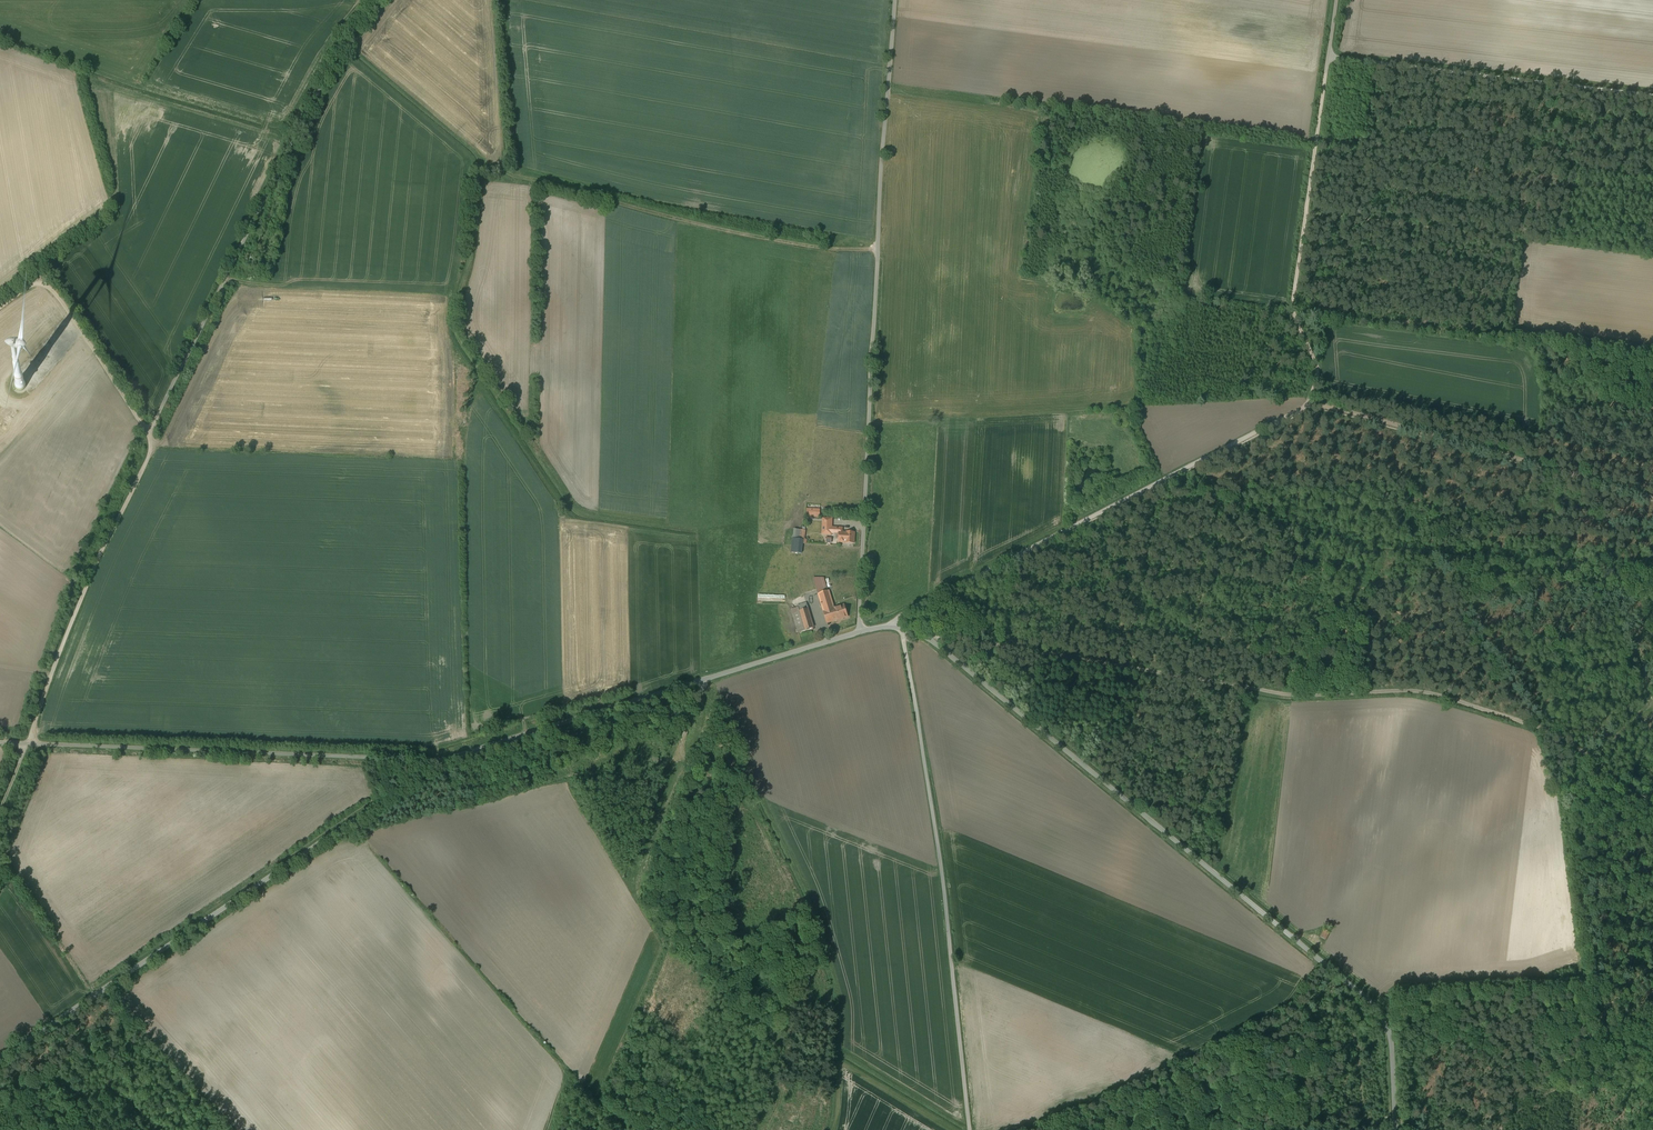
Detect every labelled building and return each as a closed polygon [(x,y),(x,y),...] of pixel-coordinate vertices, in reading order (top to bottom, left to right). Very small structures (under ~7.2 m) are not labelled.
[(820,509),(812,509),(811,517),(820,517),(820,509)] [(833,518),(821,518),(820,535),(838,536),(837,544),(854,545),(854,533),(843,533),(843,529),(833,528),(833,518)] [(796,539),(793,539),(792,552),(802,553),(803,544),(803,540),(804,540),(805,531),(801,531),(802,530),(797,529),(796,539)] [(816,592),(827,591),(826,577),(815,578),(816,592)] [(819,595),(824,611),(834,608),(829,591),(819,595)] [(814,627),(806,604),(798,606),(800,612),(793,614),(799,632),(814,627)] [(834,608),(824,611),(827,623),(848,617),(844,605),(834,608)] [(1325,929),(1320,936),(1326,940),(1331,932),(1325,929)]
